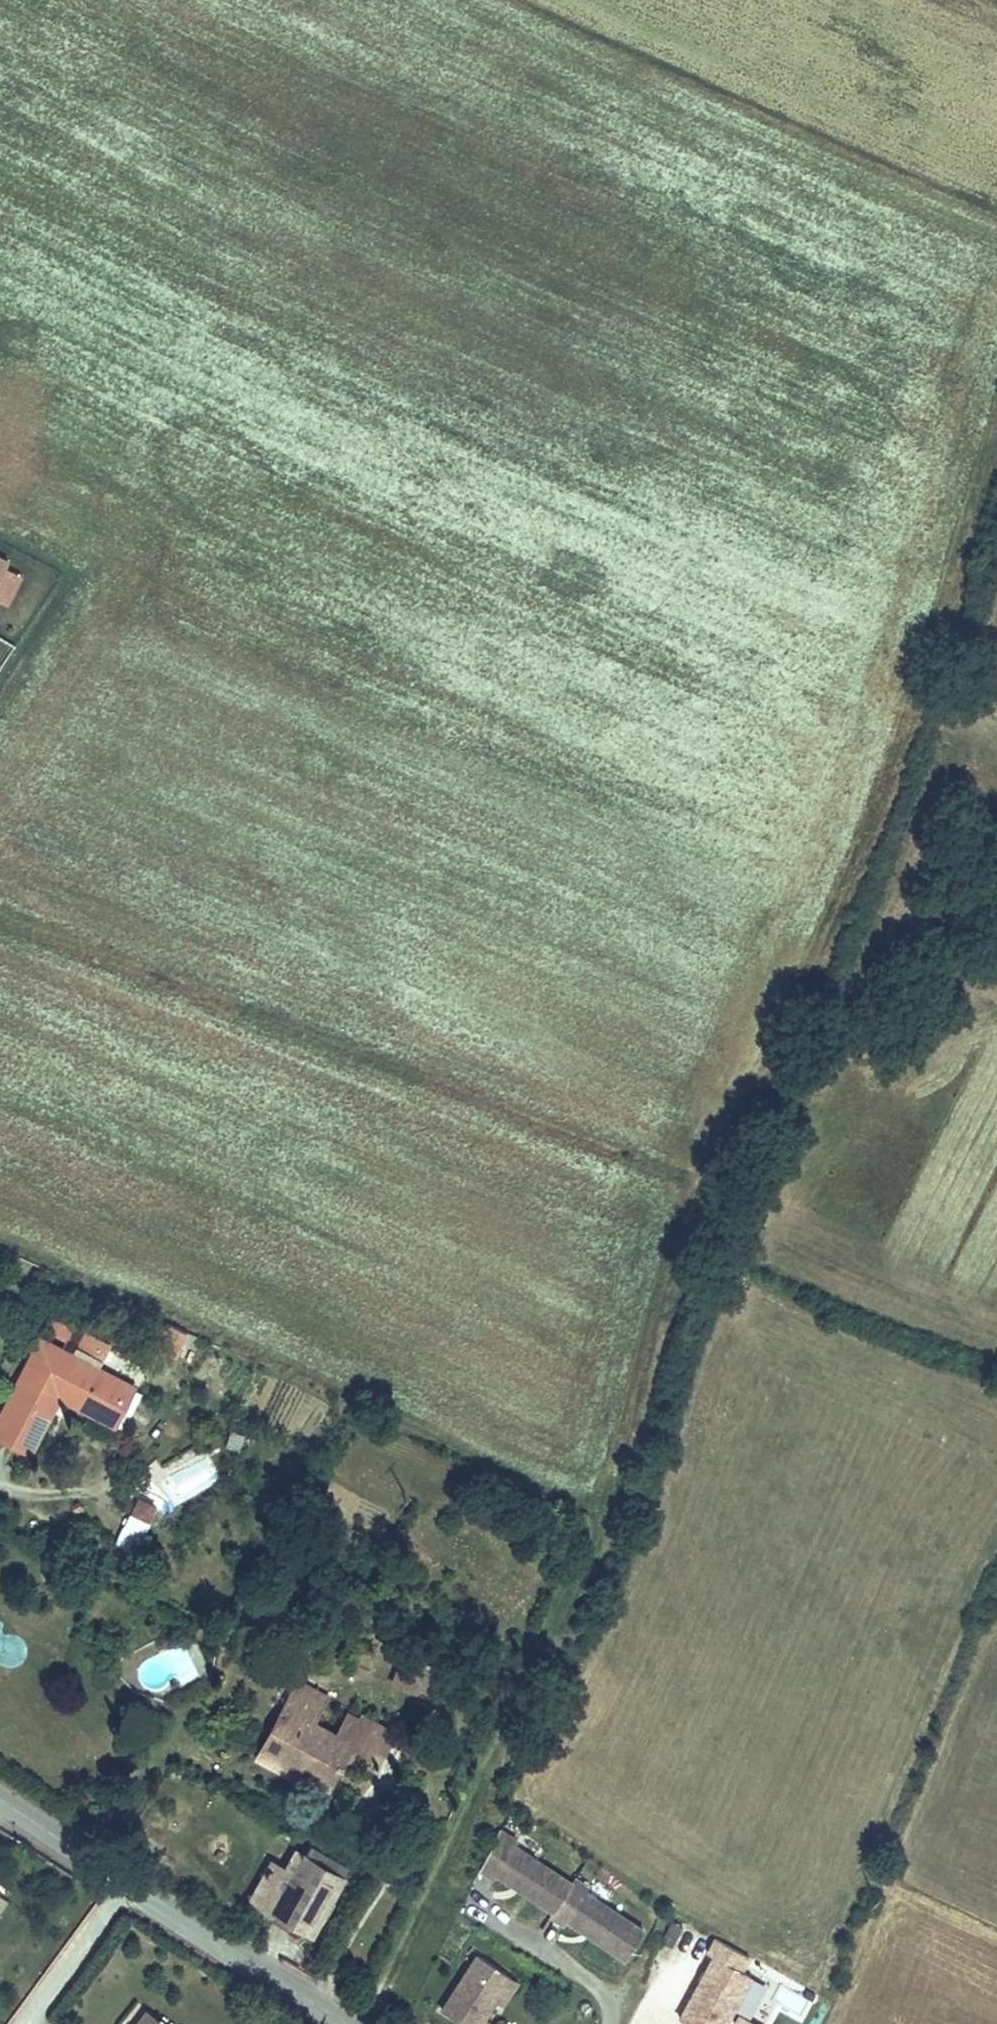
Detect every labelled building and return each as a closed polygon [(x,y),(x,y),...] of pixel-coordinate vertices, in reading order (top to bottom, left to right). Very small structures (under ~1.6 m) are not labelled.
[(0,564),(0,590),(11,570),(0,564)] [(100,1420),(120,1381),(39,1339),(0,1417),(0,1443),(26,1457),(58,1398),(100,1420)] [(120,1381),(100,1420),(101,1420),(113,1427),(132,1387),(120,1381)] [(135,1531),(151,1505),(139,1498),(123,1524),(135,1531)] [(292,1680),(263,1737),(301,1756),(322,1768),(331,1751),(343,1758),(351,1741),(313,1722),(325,1697),(292,1680)] [(301,1756),(263,1737),(255,1752),(293,1771),(301,1756)] [(335,1774),(343,1758),(331,1751),(322,1768),(335,1774)] [(517,1835),(499,1823),(479,1861),(493,1870),(495,1867),(551,1905),(548,1908),(562,1917),(564,1914),(622,1953),(641,1924),(584,1886),(587,1882),(572,1873),(570,1876),(514,1839),(517,1835)] [(278,1884),(263,1914),(268,1917),(290,1928),(312,1939),(343,1876),(308,1859),(305,1866),(291,1859),(278,1884)] [(248,1906),(263,1914),(278,1884),(263,1876),(248,1906)] [(290,1928),(268,1917),(261,1931),(282,1943),(290,1928)] [(747,1982),(737,1976),(746,1963),(713,1942),(704,1957),(710,1961),(673,2021),(678,2023),(720,2023),(747,1982)] [(473,1947),(436,2001),(469,2023),(478,2023),(485,2014),(478,2010),(490,1992),(506,1970),(473,1947)] [(513,1975),(506,1970),(490,1992),(498,1997),(513,1975)] [(775,2000),(803,2013),(810,1998),(783,1985),(775,2000)] [(140,2011),(130,2023),(158,2023),(140,2011)]
